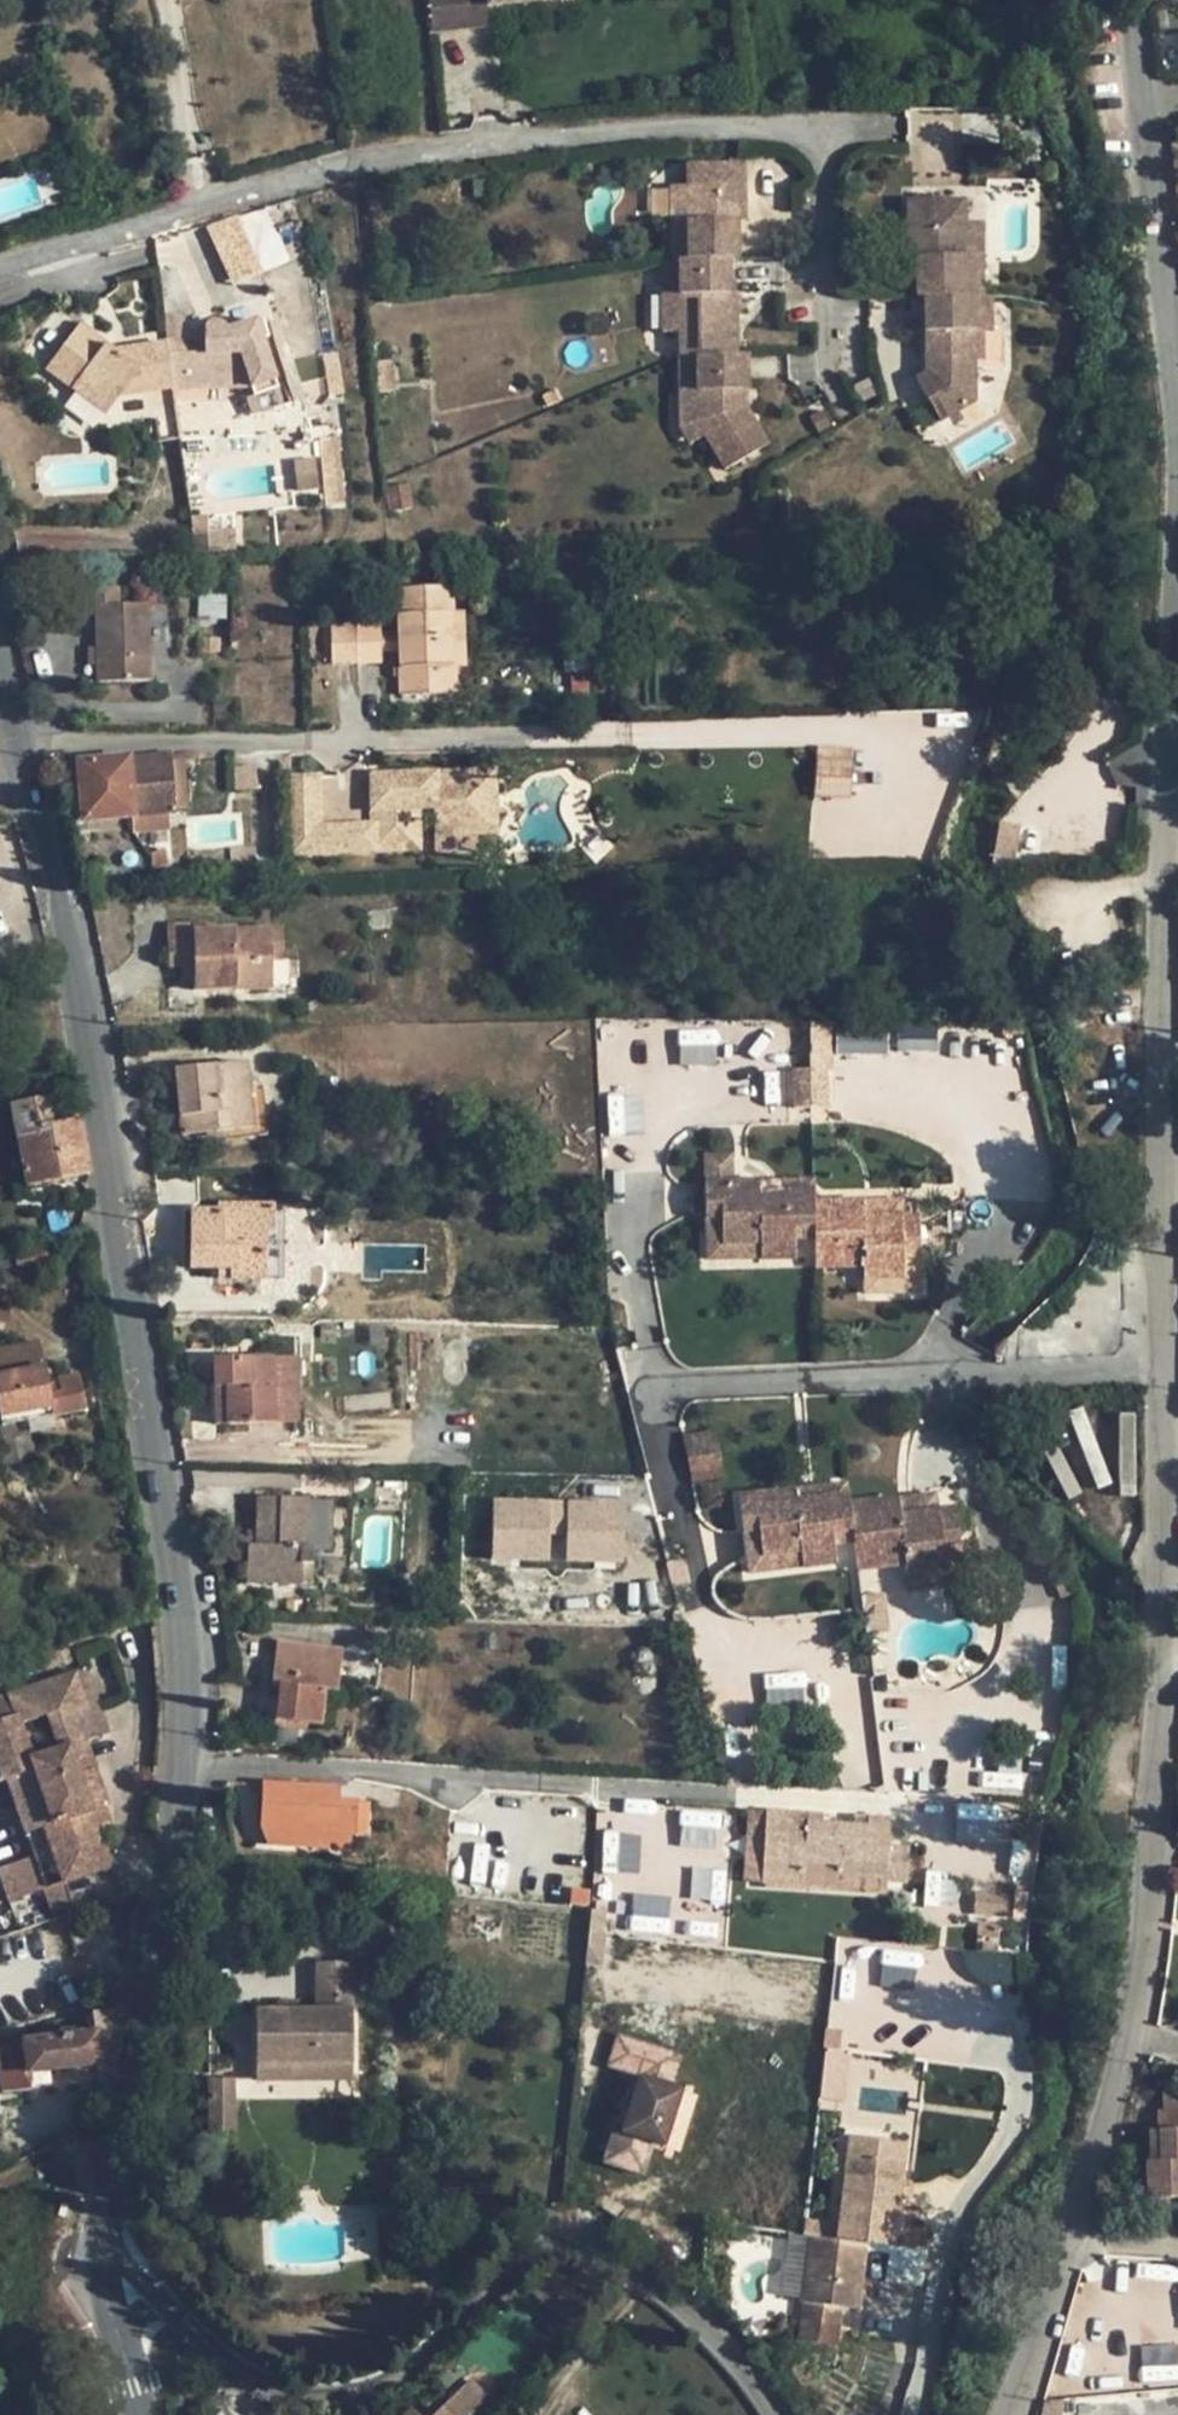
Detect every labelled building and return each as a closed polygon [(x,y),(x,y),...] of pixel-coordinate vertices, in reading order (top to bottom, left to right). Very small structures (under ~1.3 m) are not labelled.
[(744,165),(686,165),(686,187),(687,222),(670,222),(670,261),(729,261),(737,261),(737,222),(745,223),(744,165)] [(924,297),(985,296),(985,253),(968,253),(967,220),(967,198),(910,198),(911,255),(919,256),(919,297),(924,297)] [(209,229),(232,283),(259,272),(237,221),(209,229)] [(729,261),(670,261),(661,261),(662,297),(679,296),(680,356),(736,351),(736,295),(729,295),(729,261)] [(924,297),(925,374),(915,380),(939,424),(974,403),(974,362),(983,361),(982,334),(991,334),(990,296),(985,296),(924,297)] [(166,344),(173,390),(250,390),(254,401),(278,394),(274,382),(255,322),(225,330),(222,327),(217,324),(213,324),(206,327),(204,330),(185,331),(184,319),(163,320),(166,344)] [(150,393),(173,390),(166,344),(132,349),(133,355),(121,357),(113,352),(79,325),(45,369),(106,415),(119,397),(150,393)] [(982,334),(983,361),(983,370),(1002,370),(1001,334),(991,334),(982,334)] [(132,349),(113,352),(121,357),(133,355),(132,349)] [(736,351),(680,356),(679,393),(695,392),(695,421),(705,437),(724,471),(767,447),(746,411),(745,351),(736,351)] [(394,391),(390,361),(370,363),(373,393),(394,391)] [(150,393),(157,443),(181,440),(173,390),(150,393)] [(695,392),(679,393),(680,428),(695,421),(695,392)] [(690,445),(705,437),(695,421),(680,428),(690,445)] [(311,442),(334,439),(333,426),(310,428),(311,442)] [(313,456),(335,453),(334,439),(311,442),(313,456)] [(313,460),(317,492),(319,509),(342,507),(335,453),(313,456),(313,460)] [(292,463),(296,494),(317,492),(313,460),(292,463)] [(385,512),(412,510),(408,485),(383,488),(385,512)] [(221,530),(193,531),(196,553),(221,553),(221,530)] [(399,696),(455,695),(454,667),(450,667),(448,614),(453,614),(452,586),(396,588),(398,632),(398,653),(399,696)] [(97,684),(150,683),(148,605),(119,606),(118,588),(81,589),(81,607),(84,607),(95,607),(95,616),(96,648),(96,667),(97,684)] [(95,607),(84,607),(84,615),(95,616),(95,607)] [(448,614),(450,667),(454,667),(465,666),(463,613),(453,614),(448,614)] [(330,625),(331,664),(382,662),(381,653),(381,633),(380,623),(330,625)] [(381,633),(381,653),(398,653),(398,632),(381,633)] [(88,666),(96,667),(96,648),(87,649),(88,666)] [(818,744),(813,794),(850,798),(855,747),(818,744)] [(1132,783),(1139,804),(1164,795),(1146,744),(1107,758),(1117,788),(1132,783)] [(171,755),(128,758),(133,817),(177,814),(171,755)] [(128,758),(78,763),(83,821),(133,817),(128,758)] [(494,773),(482,774),(483,822),(434,823),(435,835),(495,833),(494,773)] [(434,810),(434,823),(483,822),(482,774),(371,777),(373,825),(322,827),(320,779),(290,780),(292,855),(419,851),(418,810),(434,810)] [(283,962),(281,929),(206,932),(205,924),(166,924),(168,968),(180,967),(193,967),(193,984),(194,992),(272,989),(271,963),(283,962)] [(283,962),(271,963),(272,989),(272,994),(287,994),(285,962),(283,962)] [(193,984),(193,967),(180,967),(181,984),(193,984)] [(838,1053),(887,1051),(887,1025),(838,1027),(838,1053)] [(900,1048),(936,1049),(936,1029),(901,1028),(900,1048)] [(679,1032),(679,1063),(717,1062),(717,1031),(679,1032)] [(820,1054),(798,1055),(798,1070),(820,1069),(820,1054)] [(248,1088),(245,1064),(175,1071),(181,1137),(252,1130),(248,1088)] [(794,1109),(827,1108),(826,1069),(820,1069),(798,1070),(794,1070),(794,1109)] [(252,1130),(253,1139),(266,1138),(261,1087),(248,1088),(252,1130)] [(607,1132),(643,1131),(642,1094),(606,1095),(607,1132)] [(25,1187),(90,1174),(79,1119),(53,1125),(47,1097),(9,1106),(25,1187)] [(252,1130),(181,1137),(182,1145),(253,1139),(252,1130)] [(732,1183),(731,1156),(704,1157),(705,1183),(732,1183)] [(760,1182),(760,1192),(814,1190),(814,1180),(760,1182)] [(760,1192),(760,1182),(732,1183),(705,1183),(706,1218),(721,1217),(722,1243),(760,1242),(761,1259),(795,1258),(794,1238),(813,1238),(814,1268),(863,1267),(863,1279),(903,1278),(902,1254),(919,1253),(918,1217),(901,1217),(863,1218),(863,1202),(814,1203),(814,1190),(760,1192)] [(863,1202),(863,1218),(901,1217),(901,1201),(863,1202)] [(222,1213),(191,1212),(189,1269),(218,1271),(231,1271),(230,1279),(264,1280),(265,1234),(271,1234),(272,1207),(222,1205),(222,1213)] [(272,1207),(271,1234),(284,1234),(284,1207),(272,1207)] [(707,1261),(722,1260),(722,1243),(721,1217),(706,1218),(707,1261)] [(265,1234),(264,1280),(282,1281),(284,1234),(271,1234),(265,1234)] [(761,1259),(760,1242),(722,1243),(722,1260),(761,1259)] [(11,1254),(18,1275),(50,1265),(43,1244),(11,1254)] [(903,1278),(903,1293),(921,1292),(919,1253),(902,1254),(903,1278)] [(218,1279),(230,1279),(231,1271),(218,1271),(218,1279)] [(903,1278),(863,1279),(864,1295),(903,1293),(903,1278)] [(0,1351),(0,1420),(50,1410),(52,1418),(85,1411),(77,1376),(45,1383),(38,1343),(0,1351)] [(297,1359),(213,1361),(214,1387),(225,1387),(226,1425),(298,1423),(297,1359)] [(215,1425),(226,1425),(225,1387),(214,1387),(215,1425)] [(50,1410),(0,1420),(1,1428),(52,1418),(50,1410)] [(795,1501),(848,1494),(847,1484),(794,1491),(795,1501)] [(794,1491),(738,1498),(746,1558),(799,1551),(802,1568),(836,1563),(833,1544),(854,1541),(857,1570),(904,1564),(905,1576),(962,1569),(955,1508),(938,1511),(900,1515),(898,1499),(849,1505),(848,1494),(795,1501),(794,1491)] [(900,1515),(938,1511),(936,1494),(898,1499),(900,1515)] [(247,1547),(246,1584),(301,1586),(311,1586),(312,1550),(305,1550),(307,1501),(257,1499),(256,1533),(256,1547),(247,1547)] [(548,1505),(494,1506),(494,1532),(521,1532),(521,1560),(548,1560),(548,1505)] [(621,1505),(567,1505),(567,1560),(594,1560),(594,1532),(621,1532),(621,1505)] [(521,1532),(494,1532),(494,1560),(521,1560),(521,1532)] [(594,1560),(621,1560),(621,1532),(594,1532),(594,1560)] [(256,1547),(256,1533),(248,1533),(247,1547),(256,1547)] [(799,1551),(746,1558),(748,1574),(802,1568),(799,1551)] [(965,1585),(962,1569),(905,1576),(907,1593),(965,1585)] [(341,1651),(277,1643),(273,1685),(278,1686),(274,1721),(301,1725),(320,1727),(325,1691),(336,1693),(341,1651)] [(39,1653),(45,1671),(72,1661),(66,1644),(39,1653)] [(97,1702),(86,1669),(76,1673),(87,1706),(97,1702)] [(76,1672),(0,1699),(0,1782),(6,1780),(33,1856),(0,1868),(0,1879),(8,1902),(43,1890),(51,1914),(73,1907),(65,1883),(111,1867),(99,1832),(92,1812),(107,1806),(94,1769),(80,1773),(70,1747),(85,1742),(108,1734),(104,1720),(94,1724),(87,1706),(76,1673),(76,1672)] [(805,1699),(803,1672),(764,1676),(767,1702),(805,1699)] [(97,1702),(87,1706),(94,1724),(104,1720),(97,1702)] [(301,1725),(274,1721),(274,1726),(301,1729),(301,1725)] [(80,1773),(94,1769),(85,1742),(70,1747),(80,1773)] [(264,1785),(262,1825),(352,1830),(353,1805),(336,1804),(337,1789),(264,1785)] [(353,1805),(352,1830),(352,1836),(364,1837),(366,1806),(353,1805)] [(114,1827),(107,1806),(92,1812),(99,1832),(114,1827)] [(679,1811),(683,1849),(724,1845),(720,1807),(679,1811)] [(762,1884),(766,1812),(747,1810),(742,1883),(762,1884)] [(808,1814),(766,1812),(762,1884),(802,1886),(803,1878),(886,1882),(907,1884),(909,1848),(889,1847),(890,1818),(868,1817),(867,1826),(853,1825),(822,1823),(808,1823),(808,1814)] [(606,1830),(642,1832),(639,1892),(678,1894),(681,1835),(664,1834),(665,1816),(607,1813),(606,1830)] [(822,1814),(808,1814),(808,1823),(822,1823),(822,1814)] [(854,1817),(853,1825),(867,1826),(868,1817),(854,1817)] [(603,1832),(601,1870),(637,1872),(639,1834),(603,1832)] [(692,1867),(688,1897),(721,1902),(725,1872),(692,1867)] [(886,1894),(886,1882),(803,1878),(802,1886),(802,1889),(886,1894)] [(1006,1918),(1007,1894),(975,1892),(974,1916),(1006,1918)] [(668,1930),(668,1896),(631,1896),(631,1930),(668,1930)] [(999,1927),(983,1925),(981,1951),(996,1953),(999,1927)] [(883,1962),(882,1981),(912,1983),(913,1963),(883,1962)] [(317,1996),(351,1996),(351,1966),(316,1967),(317,1996)] [(52,2022),(91,2011),(83,1981),(44,1992),(52,2022)] [(317,2013),(256,2014),(257,2083),(287,2082),(287,2065),(317,2064),(318,2082),(352,2082),(352,2060),(351,2027),(351,1996),(317,1996),(317,2013)] [(17,2005),(0,2011),(0,2040),(27,2030),(17,2005)] [(0,2047),(0,2093),(31,2090),(28,2073),(116,2061),(126,2010),(92,2013),(94,2032),(24,2041),(0,2047)] [(352,2060),(362,2060),(362,2026),(351,2027),(352,2060)] [(654,2141),(665,2144),(683,2087),(672,2084),(682,2052),(618,2032),(609,2064),(640,2074),(622,2131),(614,2128),(604,2160),(644,2172),(654,2141)] [(287,2065),(287,2082),(318,2082),(317,2064),(287,2065)] [(210,2081),(210,2134),(235,2134),(234,2081),(210,2081)] [(1144,2163),(1146,2200),(1177,2199),(1177,2089),(1161,2089),(1163,2114),(1156,2114),(1157,2132),(1158,2163),(1144,2163)] [(1144,2163),(1158,2163),(1157,2132),(1143,2132),(1144,2163)] [(898,2200),(864,2196),(862,2214),(896,2218),(898,2200)] [(862,2214),(841,2211),(837,2240),(812,2237),(799,2342),(835,2347),(840,2308),(855,2310),(863,2245),(892,2248),(896,2218),(862,2214)] [(439,2413),(437,2414),(473,2414),(486,2401),(468,2383),(439,2413)] [(414,2413),(415,2414),(437,2414),(439,2413),(427,2401),(414,2413)]
